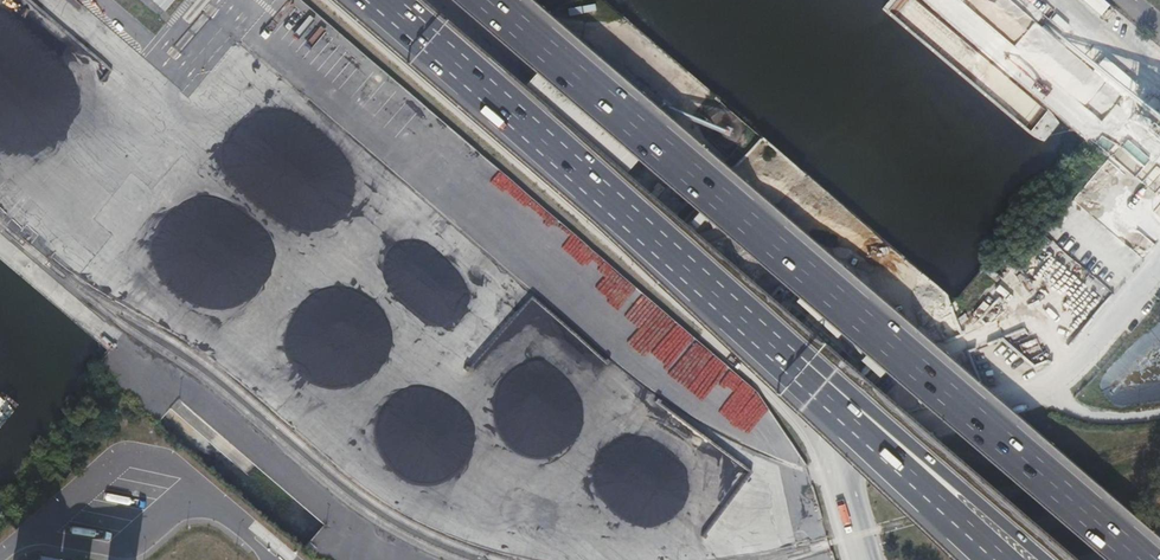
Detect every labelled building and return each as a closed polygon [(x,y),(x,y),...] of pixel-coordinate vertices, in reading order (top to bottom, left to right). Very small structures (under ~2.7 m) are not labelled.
[(163,13),(174,0),(149,0),(163,13)] [(1046,5),(1040,0),(1028,0),(1027,1),(1039,12),(1046,5)] [(1105,63),(1097,73),(1118,91),(1127,81),(1105,63)] [(1150,97),(1136,113),(1159,134),(1159,116),(1156,113),(1159,108),(1159,106),(1150,97)] [(690,191),(692,192),(696,191),(698,190),(700,187),(700,185),(699,182),(698,180),(696,178),(693,178),(690,179),(688,180),(686,184),(686,185),(687,188),(689,190),(690,191)] [(699,216),(694,211),(682,225),(688,230),(699,216)] [(717,373),(730,366),(598,258),(593,270),(583,266),(578,272),(592,277),(583,282),(579,275),(571,285),(545,300),(547,303),(528,297),(472,365),(482,382),(521,395),(517,406),(545,416),(543,422),(547,429),(562,434),(568,431),(595,440),(598,446),(612,451),(616,440),(659,414),(683,423),(692,396),(698,393),(697,392),(713,382),(717,373)] [(845,342),(841,338),(834,346),(838,349),(845,342)]
